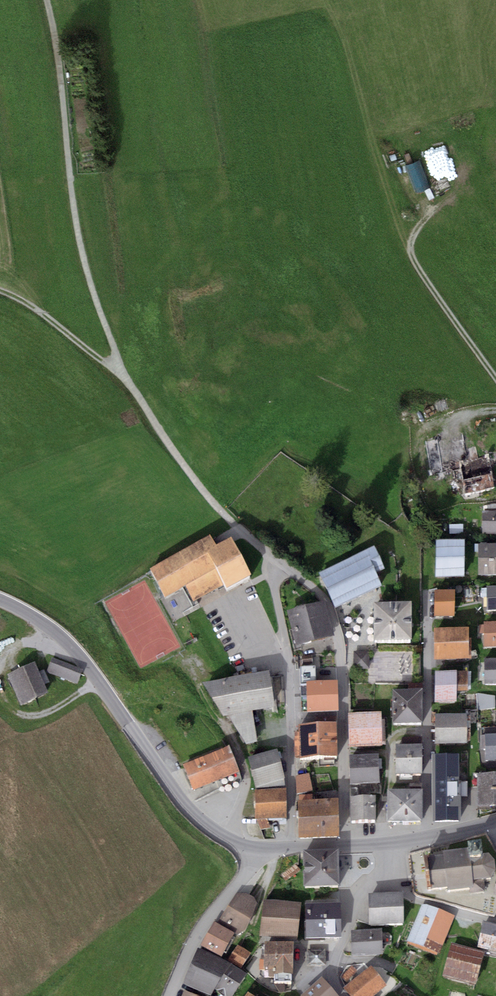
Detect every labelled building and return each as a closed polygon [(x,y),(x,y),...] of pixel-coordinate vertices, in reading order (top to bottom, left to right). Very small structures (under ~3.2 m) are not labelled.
[(420,161),(406,166),(416,193),(430,187),(420,161)] [(430,478),(459,473),(457,464),(469,462),(465,434),(424,441),(430,478)] [(469,462),(457,464),(459,473),(463,500),(495,495),(495,490),(491,459),(469,462)] [(483,515),(482,537),(495,537),(495,515),(483,515)] [(232,547),(217,555),(210,543),(152,573),(166,601),(186,590),(193,602),(221,588),(226,597),(251,583),(232,547)] [(465,545),(437,544),(436,580),(464,581),(465,545)] [(478,550),(478,580),(495,581),(495,550),(478,550)] [(374,552),(320,577),(336,612),(382,591),(376,579),(384,575),(374,552)] [(487,591),(486,615),(495,615),(495,591),(487,591)] [(455,596),(435,596),(434,621),(455,621),(455,596)] [(325,606),(287,616),(297,651),(334,642),(325,606)] [(411,610),(374,611),(375,648),(411,647),(411,610)] [(485,626),(485,651),(495,651),(495,626),(485,626)] [(468,633),(434,633),(434,665),(469,664),(468,633)] [(369,653),(353,654),(353,672),(369,672),(369,653)] [(311,655),(301,656),(302,664),(312,662),(311,655)] [(83,672),(52,659),(47,673),(77,685),(83,672)] [(484,663),(484,688),(495,688),(495,663),(484,663)] [(306,681),(315,681),(315,665),(299,665),(300,681),(306,681)] [(35,666),(8,677),(21,708),(49,697),(44,687),(50,685),(45,672),(39,674),(35,666)] [(269,671),(202,683),(223,716),(229,715),(246,744),(258,742),(252,710),(275,706),(269,671)] [(468,676),(435,675),(435,706),(457,706),(457,698),(468,698),(468,676)] [(315,681),(306,681),(307,711),(338,709),(337,680),(315,681)] [(422,689),(393,689),(393,722),(422,722),(422,689)] [(495,713),(495,699),(482,699),(482,713),(495,713)] [(381,711),(348,713),(350,747),(386,745),(384,719),(382,719),(381,711)] [(466,713),(435,714),(436,743),(467,742),(466,713)] [(317,717),(317,723),(318,757),(337,756),(336,716),(317,717)] [(317,723),(298,723),(299,731),(295,731),(295,755),(300,755),(300,757),(318,757),(317,723)] [(480,734),(480,749),(485,749),(485,760),(495,760),(495,733),(480,734)] [(422,744),(396,744),(396,773),(423,773),(422,744)] [(229,745),(183,763),(193,790),(239,771),(229,745)] [(277,749),(248,757),(256,786),(285,778),(277,749)] [(379,754),(349,755),(350,783),(379,782),(379,754)] [(458,754),(432,754),(433,820),(460,820),(458,754)] [(309,772),(296,775),(297,793),(312,790),(309,772)] [(477,772),(477,804),(495,804),(495,772),(477,772)] [(285,788),(254,789),(255,818),(286,817),(285,788)] [(421,788),(387,788),(387,820),(421,820),(421,788)] [(376,795),(350,796),(351,820),(376,819),(376,795)] [(337,798),(298,799),(299,837),(339,836),(337,798)] [(443,855),(423,858),(427,891),(447,889),(448,892),(470,890),(470,895),(485,894),(484,881),(491,880),(495,872),(494,862),(489,855),(481,856),(480,848),(465,850),(442,853),(443,855)] [(339,849),(303,849),(304,885),(339,885),(339,849)] [(368,893),(369,924),(403,922),(402,892),(368,893)] [(247,893),(236,893),(219,921),(238,934),(246,928),(255,908),(255,898),(247,893)] [(300,902),(263,899),(260,936),(298,938),(300,902)] [(341,903),(306,903),(306,937),(341,936),(341,903)] [(407,942),(423,948),(438,909),(423,903),(407,942)] [(454,916),(438,909),(423,948),(438,955),(454,916)] [(235,932),(214,921),(201,945),(221,956),(235,932)] [(483,921),(478,947),(487,949),(486,953),(495,955),(495,923),(483,921)] [(351,930),(352,954),(382,953),(381,929),(351,930)] [(294,942),(265,941),(264,965),(275,965),(274,973),(293,973),(294,942)] [(485,951),(451,942),(442,976),(476,985),(485,951)] [(250,952),(238,944),(228,960),(241,968),(250,952)] [(230,963),(198,947),(184,984),(211,995),(214,988),(230,963)] [(326,948),(307,949),(307,966),(326,965),(326,948)] [(230,963),(214,988),(227,995),(232,995),(247,973),(230,963)] [(371,965),(343,986),(351,995),(374,995),(387,985),(371,965)] [(322,976),(300,995),(301,995),(340,995),(322,976)]
